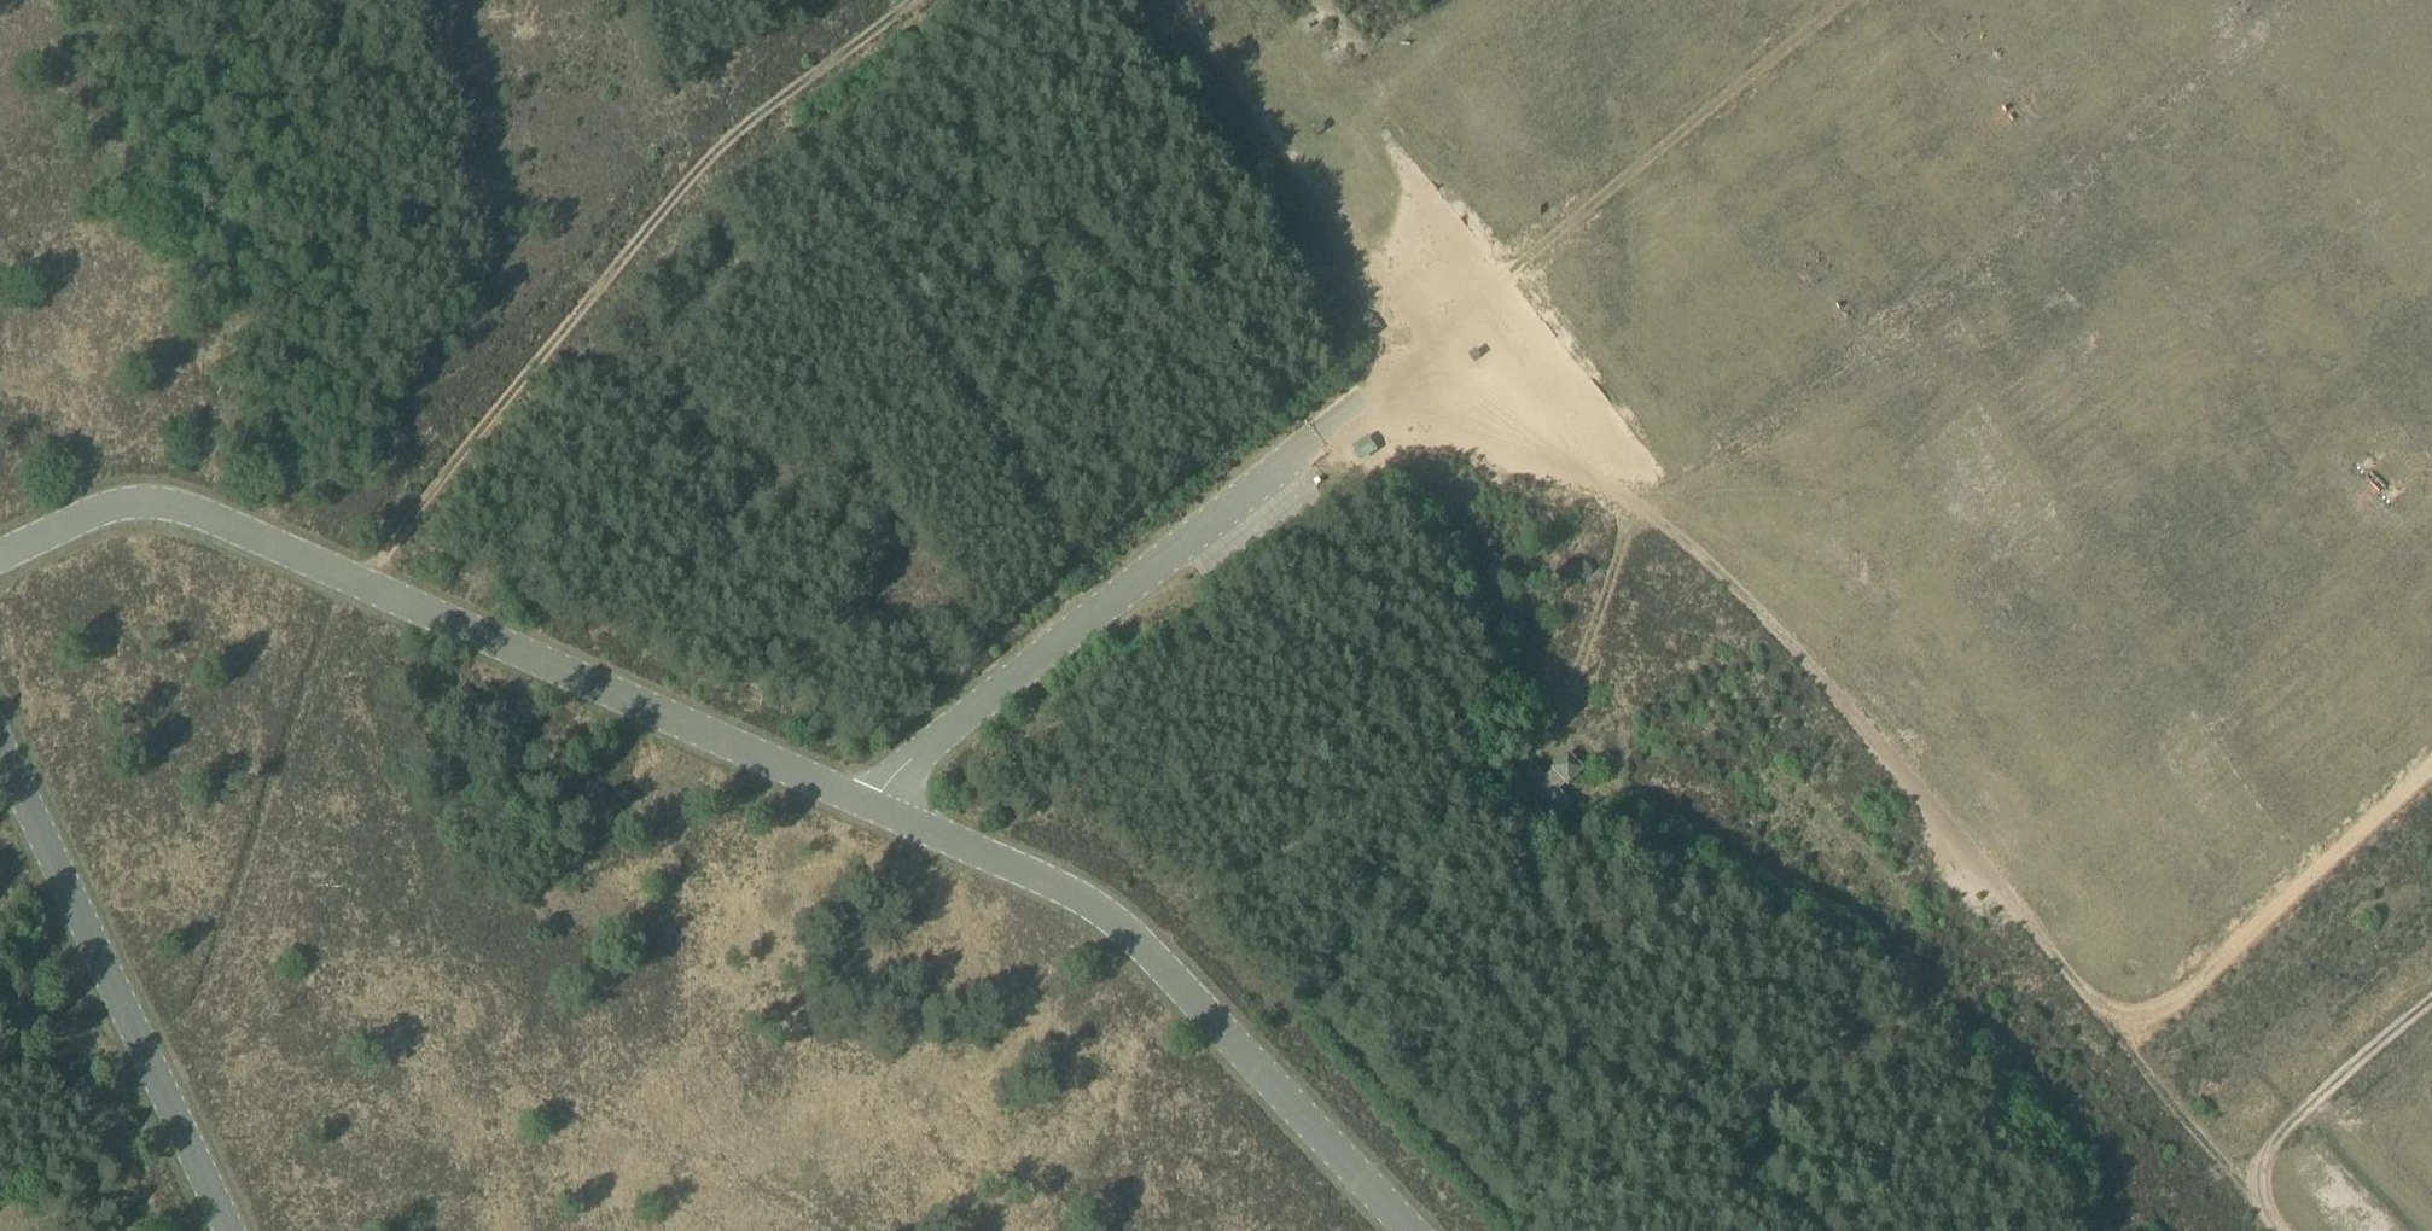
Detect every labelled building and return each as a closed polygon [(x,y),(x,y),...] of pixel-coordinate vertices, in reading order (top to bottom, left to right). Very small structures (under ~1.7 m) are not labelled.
[(1574,571),(1581,580),(1591,572),(1583,563),(1574,571)] [(1568,754),(1552,768),(1567,784),(1583,770),(1568,754)]
